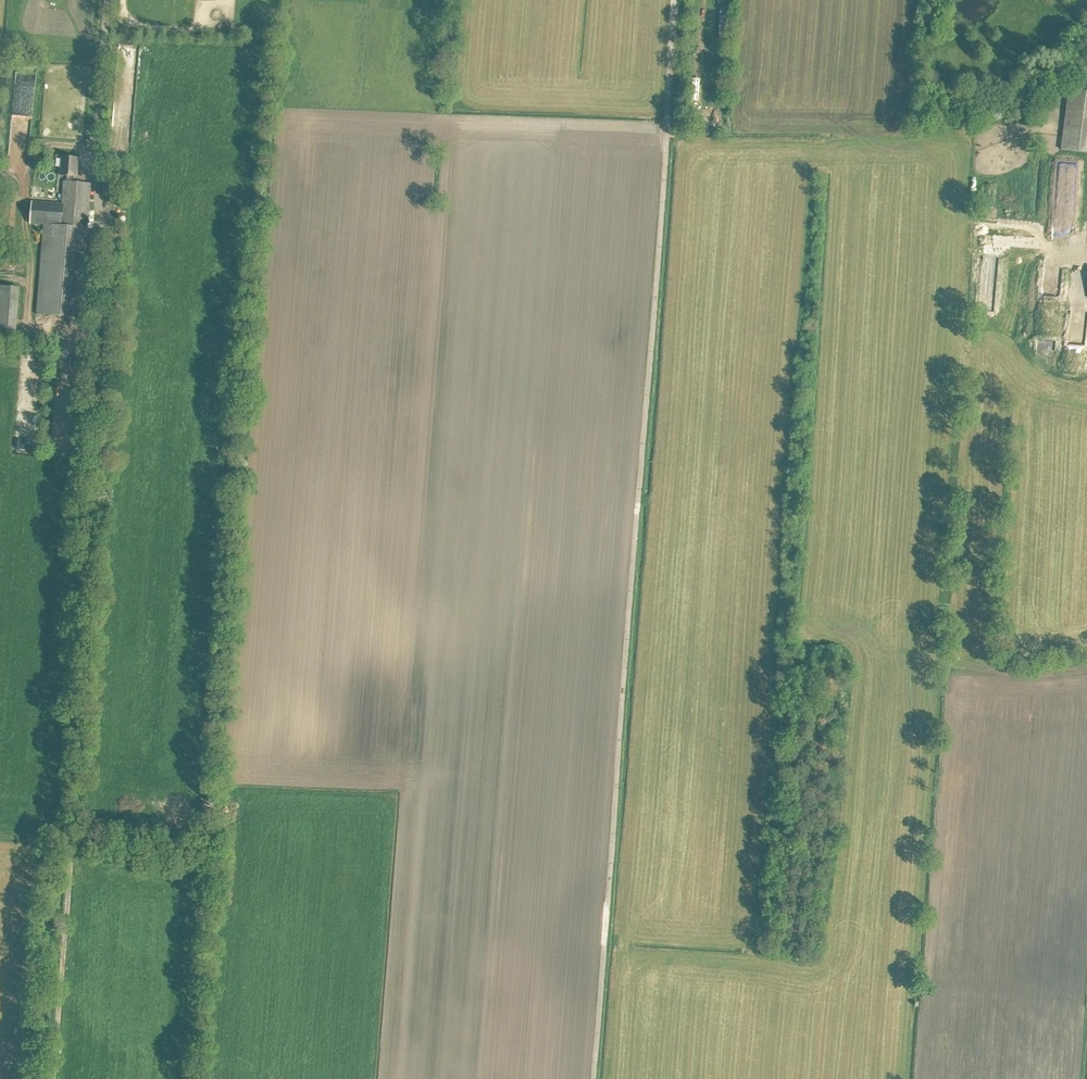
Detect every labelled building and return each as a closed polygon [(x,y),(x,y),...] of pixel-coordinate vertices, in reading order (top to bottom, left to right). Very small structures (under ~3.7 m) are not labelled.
[(1061,149),(1086,153),(1086,151),(1086,92),(1068,90),(1061,149)] [(44,225),(36,315),(80,318),(91,184),(73,183),(74,177),(76,177),(78,159),(62,158),(61,176),(67,176),(67,182),(64,182),(62,204),(31,202),(30,224),(44,225)] [(15,341),(20,287),(0,286),(0,339),(15,341)] [(37,450),(38,431),(19,431),(18,449),(37,450)]
